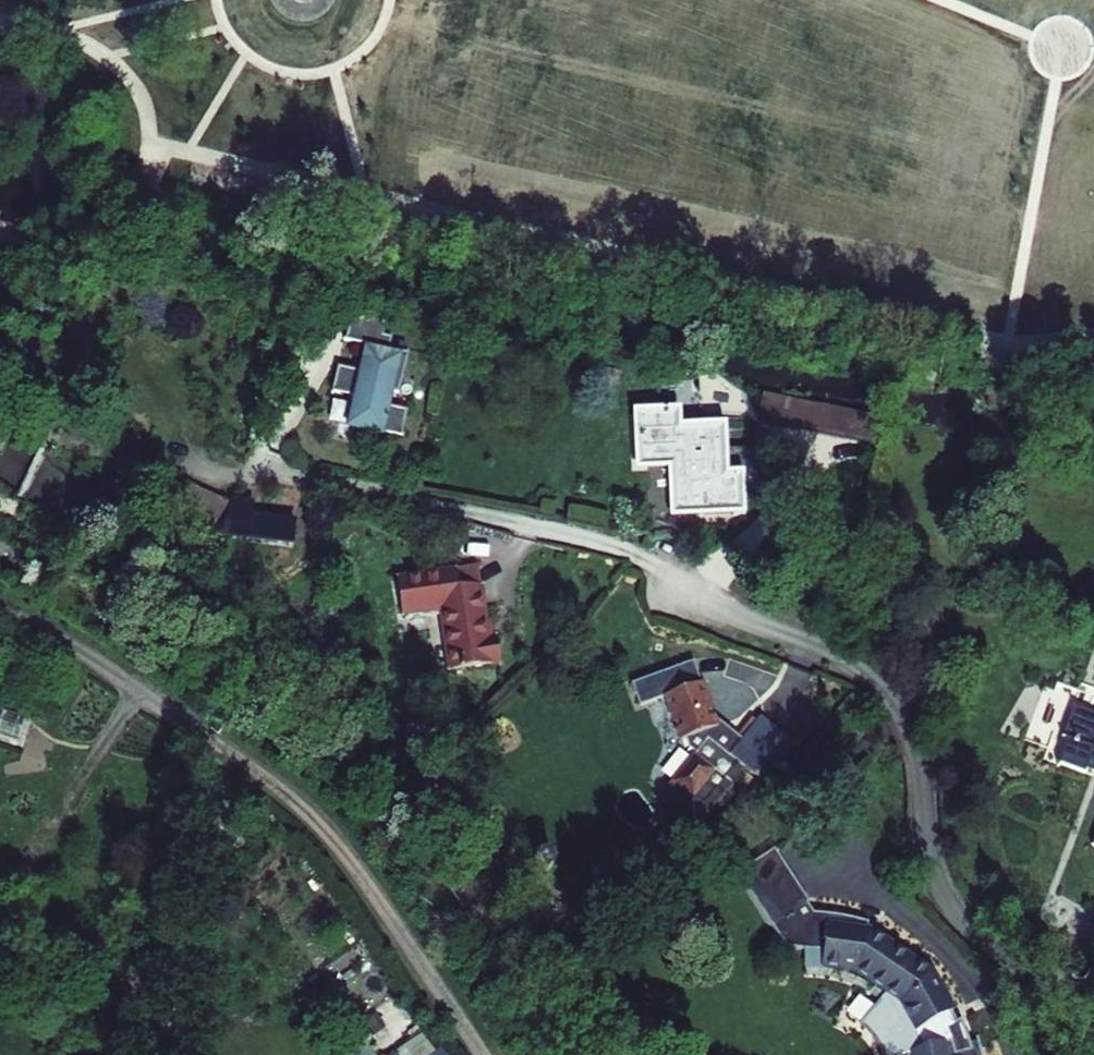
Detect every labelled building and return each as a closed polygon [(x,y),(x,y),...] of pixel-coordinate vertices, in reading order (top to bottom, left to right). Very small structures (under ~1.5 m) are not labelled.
[(1085,197),(1093,199),(1093,151),(1085,197)] [(336,405),(327,431),(382,445),(389,418),(369,415),(372,401),(382,404),(392,363),(373,357),(376,346),(365,343),(369,327),(333,319),(328,345),(350,353),(343,380),(323,375),(314,401),(336,405)] [(658,418),(619,419),(623,470),(652,469),(654,521),(722,520),(720,483),(705,484),(701,433),(658,436),(658,418)] [(288,503),(288,517),(252,516),(251,541),(298,542),(299,503),(288,503)] [(457,586),(375,600),(382,639),(418,633),(425,676),(484,666),(479,639),(467,642),(457,586)] [(646,818),(662,828),(690,802),(726,769),(744,785),(777,747),(744,719),(727,742),(698,717),(689,683),(651,694),(662,740),(677,753),(641,797),(652,807),(646,818)] [(1088,745),(1093,729),(1093,699),(1091,698),(1085,721),(1060,714),(1044,767),(1070,776),(1074,765),(1093,772),(1093,747),(1088,745)] [(24,715),(0,708),(0,728),(19,734),(24,715)] [(979,1044),(961,1049),(962,1027),(947,1019),(953,1004),(950,996),(940,979),(925,970),(865,925),(826,918),(809,905),(791,879),(777,856),(739,873),(756,910),(778,945),(807,954),(807,977),(835,978),(853,994),(835,1023),(847,1035),(867,1040),(872,1054),(900,1054),(902,1054),(981,1054),(979,1044)] [(361,1016),(378,1042),(408,1023),(391,997),(361,1016)]
